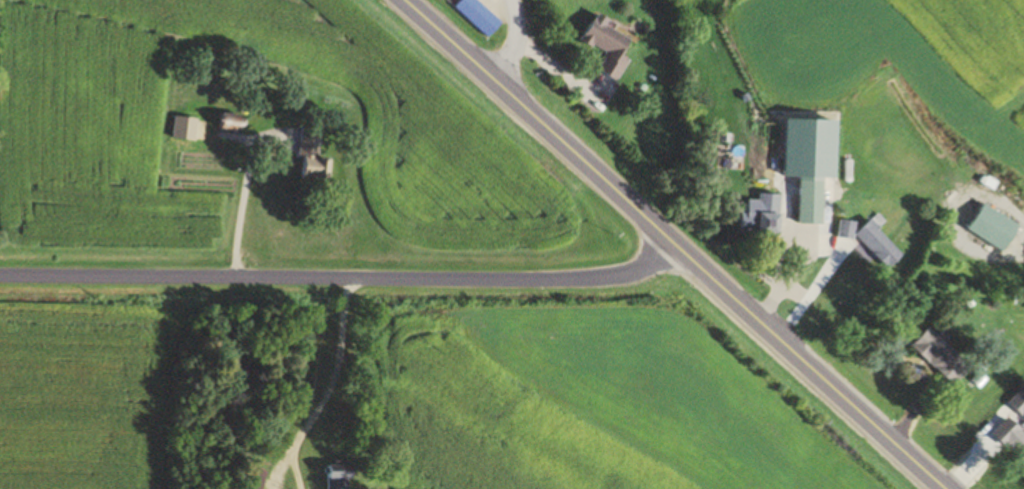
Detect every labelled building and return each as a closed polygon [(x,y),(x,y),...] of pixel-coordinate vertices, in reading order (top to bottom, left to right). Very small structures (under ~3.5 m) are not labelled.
[(640,40),(597,18),(585,41),(609,53),(600,71),(619,81),(640,40)] [(323,156),(324,129),(302,129),(302,179),(333,180),(333,156),(323,156)] [(810,148),(810,131),(780,131),(780,148),(810,148)] [(838,182),(847,182),(847,159),(838,159),(838,182)] [(786,223),(812,223),(812,180),(786,180),(786,223)] [(731,211),(729,232),(770,235),(772,194),(749,193),(748,212),(731,211)] [(996,251),(1011,226),(973,201),(957,226),(996,251)] [(827,228),(838,240),(845,233),(878,269),(895,254),(860,216),(846,229),(837,219),(827,228)] [(939,386),(961,369),(925,324),(903,341),(939,386)] [(1023,477),(1023,431),(1018,437),(998,416),(982,432),(1023,477)] [(328,466),(328,488),(357,488),(357,466),(328,466)]
